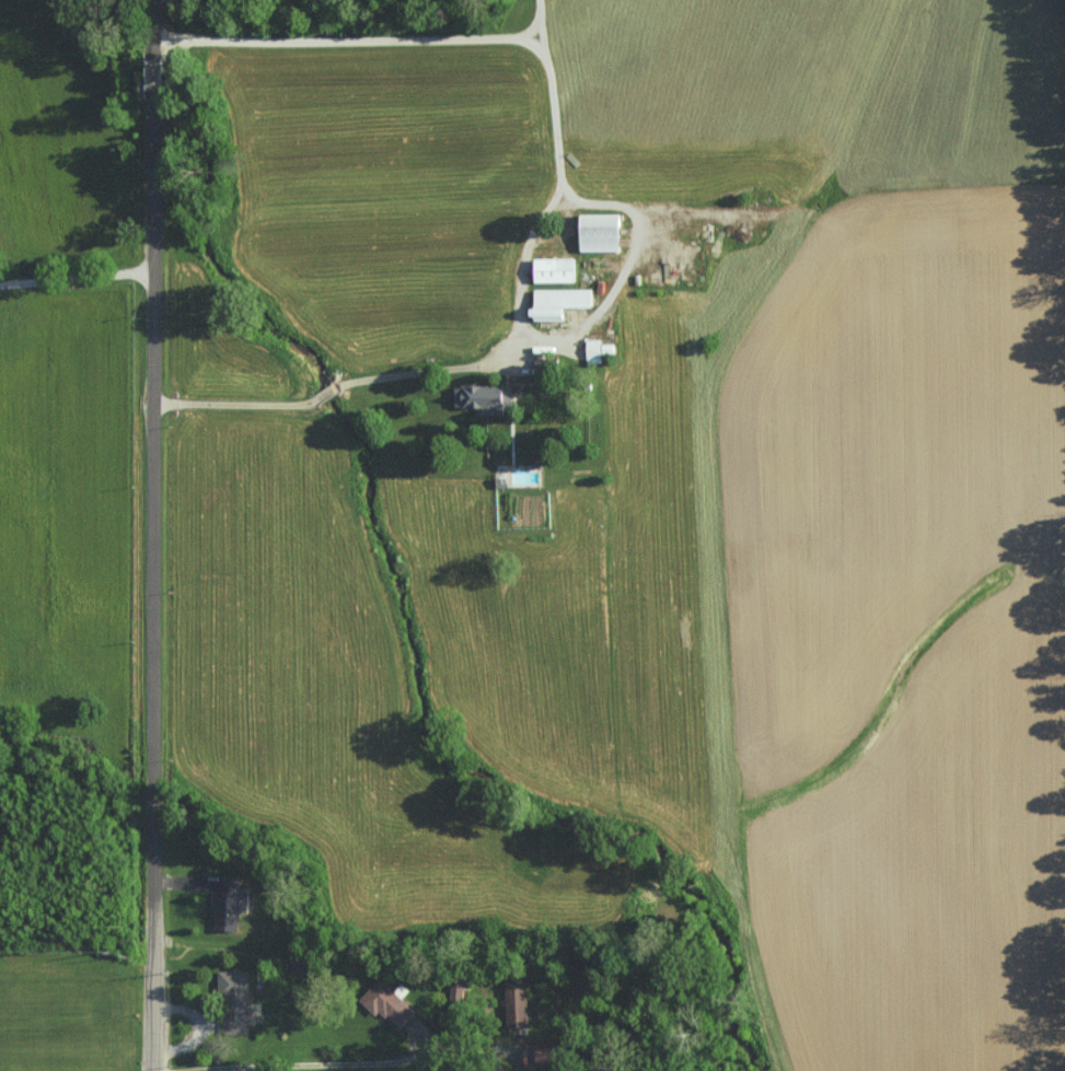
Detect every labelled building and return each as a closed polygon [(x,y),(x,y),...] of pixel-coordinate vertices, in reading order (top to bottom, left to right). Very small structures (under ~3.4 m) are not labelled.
[(621,251),(622,214),(583,213),(582,250),(621,251)] [(577,281),(576,257),(536,258),(536,282),(577,281)] [(593,289),(535,289),(535,320),(567,320),(567,307),(593,307),(593,289)] [(603,362),(602,339),(587,340),(588,363),(603,362)] [(477,415),(510,414),(509,384),(457,385),(457,407),(477,407),(477,415)] [(250,887),(233,886),(233,875),(222,875),(222,891),(216,891),(215,930),(238,931),(238,913),(249,913),(250,887)] [(221,1033),(249,1033),(250,971),(222,970),(221,1033)] [(401,1028),(417,1012),(382,979),(362,1001),(376,1014),(381,1010),(401,1028)] [(463,1009),(464,980),(451,980),(450,1009),(463,1009)] [(527,981),(506,982),(508,1028),(519,1028),(519,1032),(529,1032),(527,981)] [(525,1043),(524,1064),(564,1067),(565,1045),(525,1043)]
